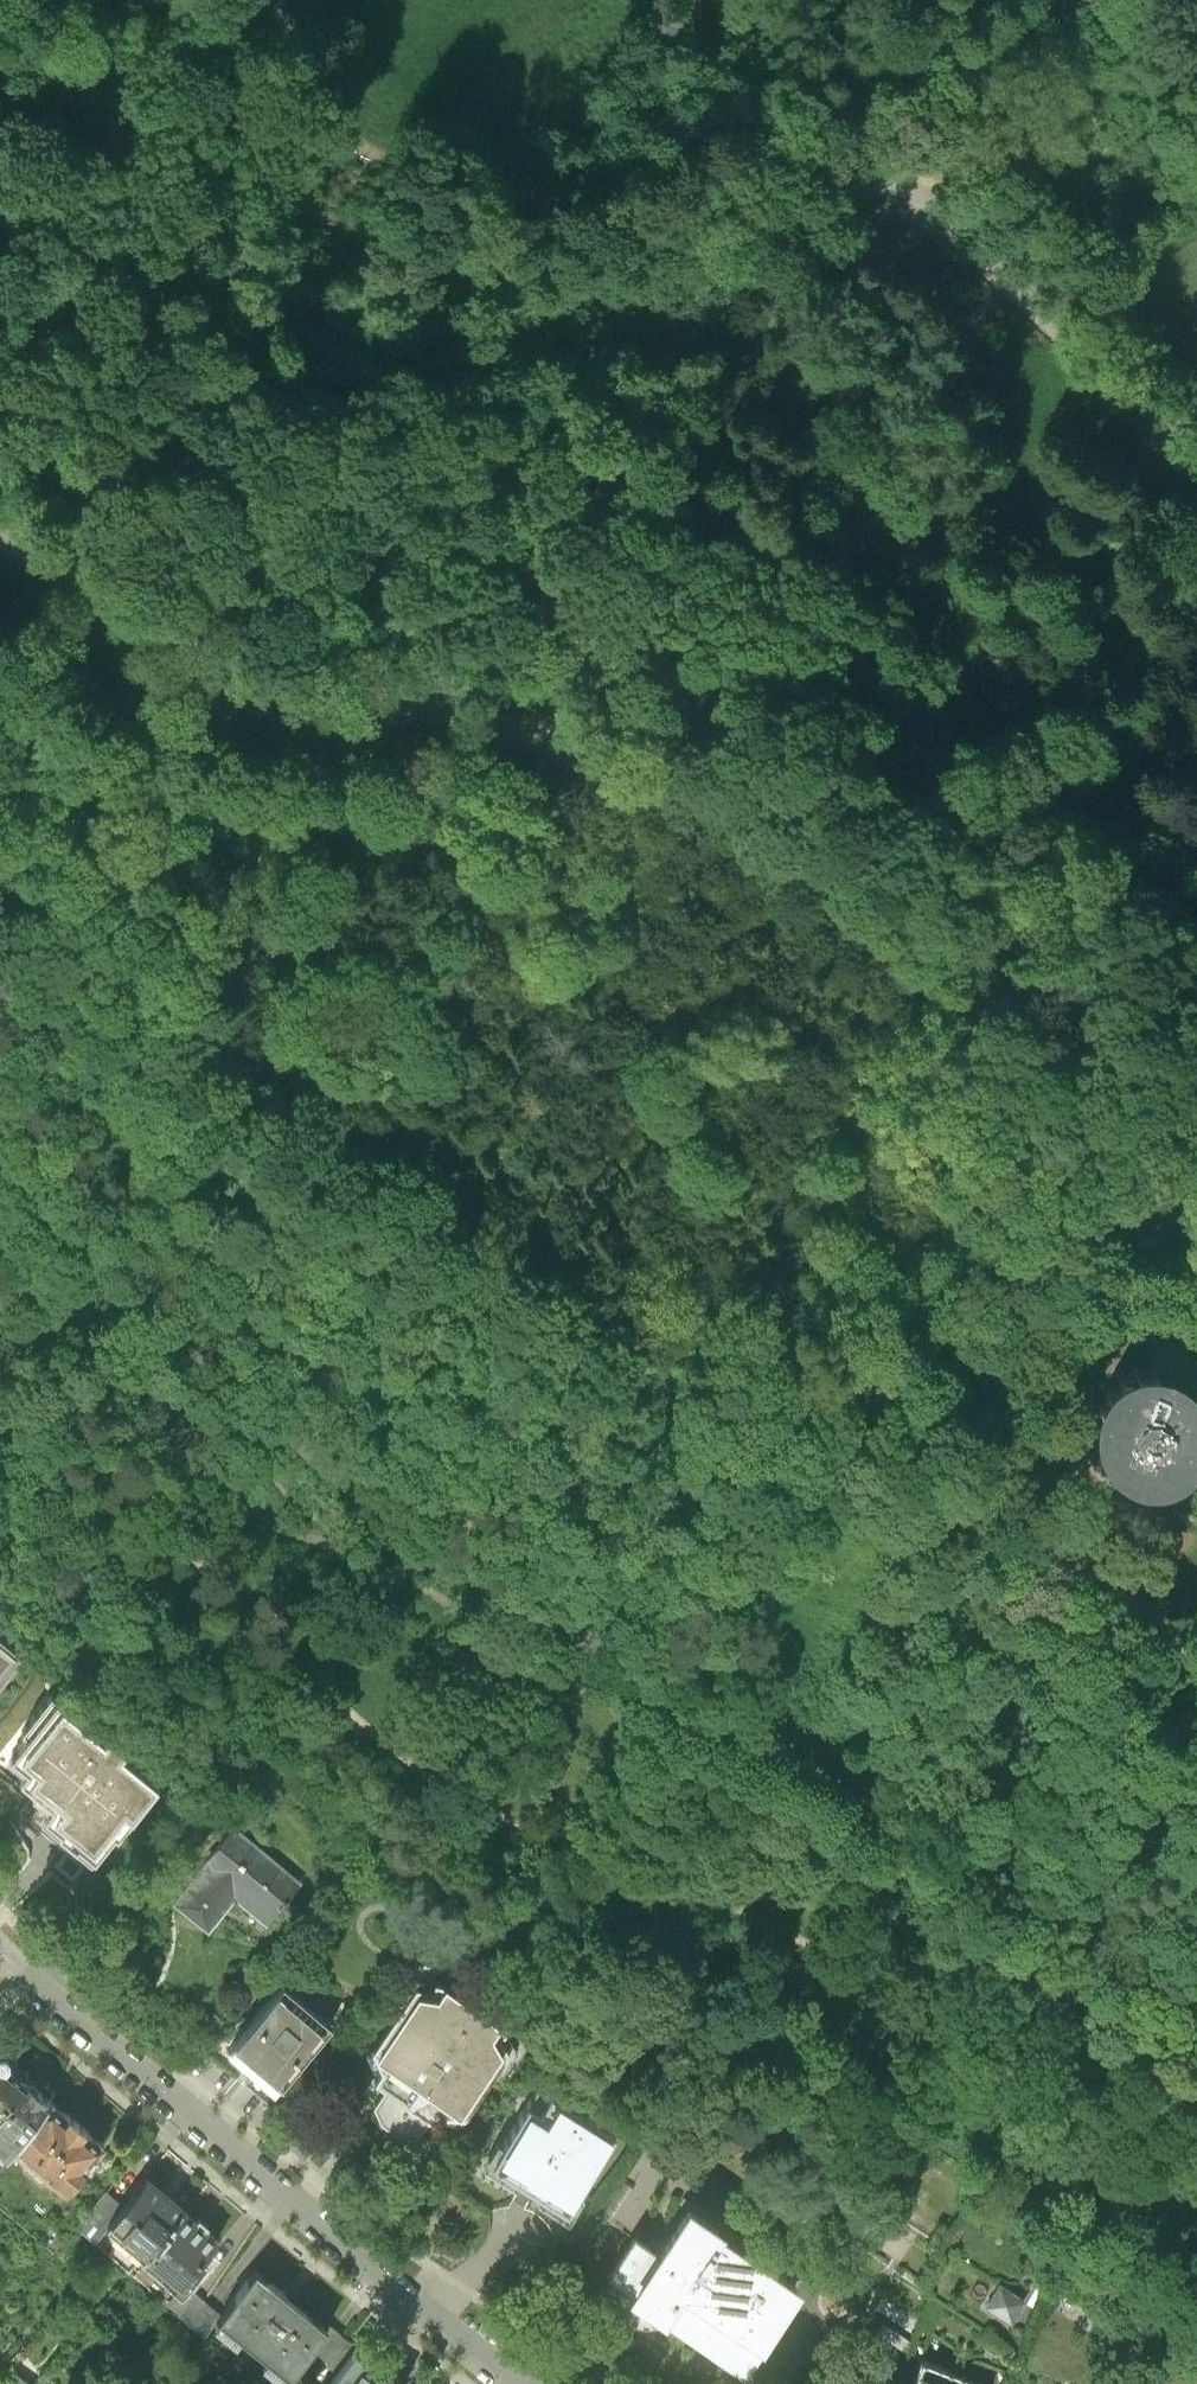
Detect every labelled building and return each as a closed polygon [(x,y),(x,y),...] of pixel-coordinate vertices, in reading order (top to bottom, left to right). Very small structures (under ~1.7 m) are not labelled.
[(1128,1465),(1142,1467),(1157,1466),(1170,1460),(1182,1452),(1191,1441),(1196,1428),(1196,1425),(1196,1398),(1196,1395),(1190,1380),(1179,1368),(1164,1360),(1148,1356),(1132,1357),(1116,1362),(1103,1372),(1093,1386),(1088,1401),(1087,1418),(1092,1434),(1101,1448),(1113,1459),(1128,1465)] [(23,1646),(0,1625),(0,1674),(23,1646)] [(63,1698),(51,1688),(21,1724),(27,1728),(7,1752),(22,1765),(19,1769),(37,1784),(33,1789),(48,1802),(40,1811),(92,1854),(114,1828),(117,1830),(133,1811),(159,1780),(120,1747),(126,1740),(109,1726),(104,1733),(63,1698)] [(232,1820),(174,1886),(209,1916),(238,1883),(267,1909),(296,1876),(232,1820)] [(401,2001),(372,2041),(382,2059),(375,2069),(386,2076),(374,2092),(382,2109),(401,2121),(417,2123),(427,2107),(437,2113),(445,2103),(466,2105),(494,2065),(499,2069),(516,2043),(505,2020),(441,1976),(413,1971),(395,1996),(401,2001)] [(274,1990),(227,2043),(271,2082),(318,2029),(274,1990)] [(23,2069),(28,2064),(8,2048),(9,2044),(4,2039),(0,2039),(0,2096),(23,2069)] [(23,2069),(0,2096),(0,2146),(11,2133),(48,2090),(23,2069)] [(48,2090),(11,2133),(65,2180),(79,2164),(83,2168),(104,2145),(99,2141),(105,2134),(51,2087),(48,2090)] [(486,2161),(561,2213),(618,2133),(561,2093),(543,2118),(525,2106),(486,2161)] [(185,2200),(148,2168),(122,2198),(107,2215),(110,2217),(144,2247),(185,2200)] [(107,2215),(122,2198),(105,2183),(75,2218),(94,2235),(110,2217),(107,2215)] [(221,2231),(185,2200),(144,2247),(143,2249),(180,2286),(186,2279),(207,2255),(203,2252),(221,2231)] [(634,2290),(749,2367),(806,2283),(692,2200),(660,2248),(636,2231),(609,2269),(635,2287),(634,2290)] [(327,2321),(257,2264),(221,2309),(219,2311),(291,2367),(311,2342),(327,2321)] [(1025,2295),(997,2278),(984,2300),(1012,2317),(1025,2295)] [(186,2279),(180,2286),(168,2299),(188,2317),(204,2295),(186,2279)] [(1089,2287),(1083,2296),(1095,2304),(1101,2295),(1089,2287)] [(174,2305),(155,2289),(138,2309),(157,2325),(174,2305)] [(221,2309),(204,2295),(188,2317),(205,2332),(219,2311),(221,2309)] [(185,2322),(171,2312),(162,2326),(175,2335),(185,2322)] [(327,2321),(311,2342),(326,2354),(344,2331),(329,2319),(327,2321)] [(355,2345),(324,2383),(399,2383),(401,2381),(355,2345)] [(913,2383),(987,2383),(922,2359),(913,2383)] [(6,2383),(31,2383),(16,2372),(6,2383)] [(154,2376),(147,2383),(164,2383),(154,2376)]
